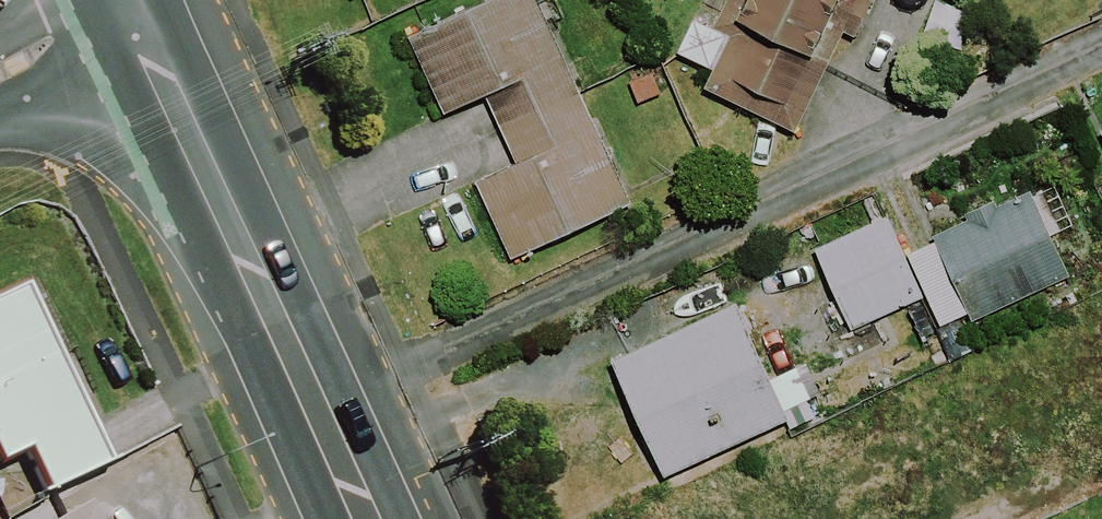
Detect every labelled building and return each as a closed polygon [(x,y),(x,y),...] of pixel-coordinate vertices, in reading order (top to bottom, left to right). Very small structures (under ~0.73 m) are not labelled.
[(533,0),(502,0),(407,43),(441,118),(482,99),(515,169),(474,188),(508,262),(628,208),(533,0)] [(710,30),(691,20),(673,55),(708,73),(699,90),(789,135),(858,0),(725,0),(710,30)] [(845,334),(922,301),(949,363),(978,350),(966,324),(1062,282),(1025,199),(901,253),(884,213),(807,247),(845,334)] [(22,282),(0,292),(0,466),(24,455),(41,493),(105,465),(22,282)] [(763,381),(730,309),(607,366),(658,477),(807,409),(789,369),(763,381)] [(79,509),(61,518),(85,518),(79,509)]
